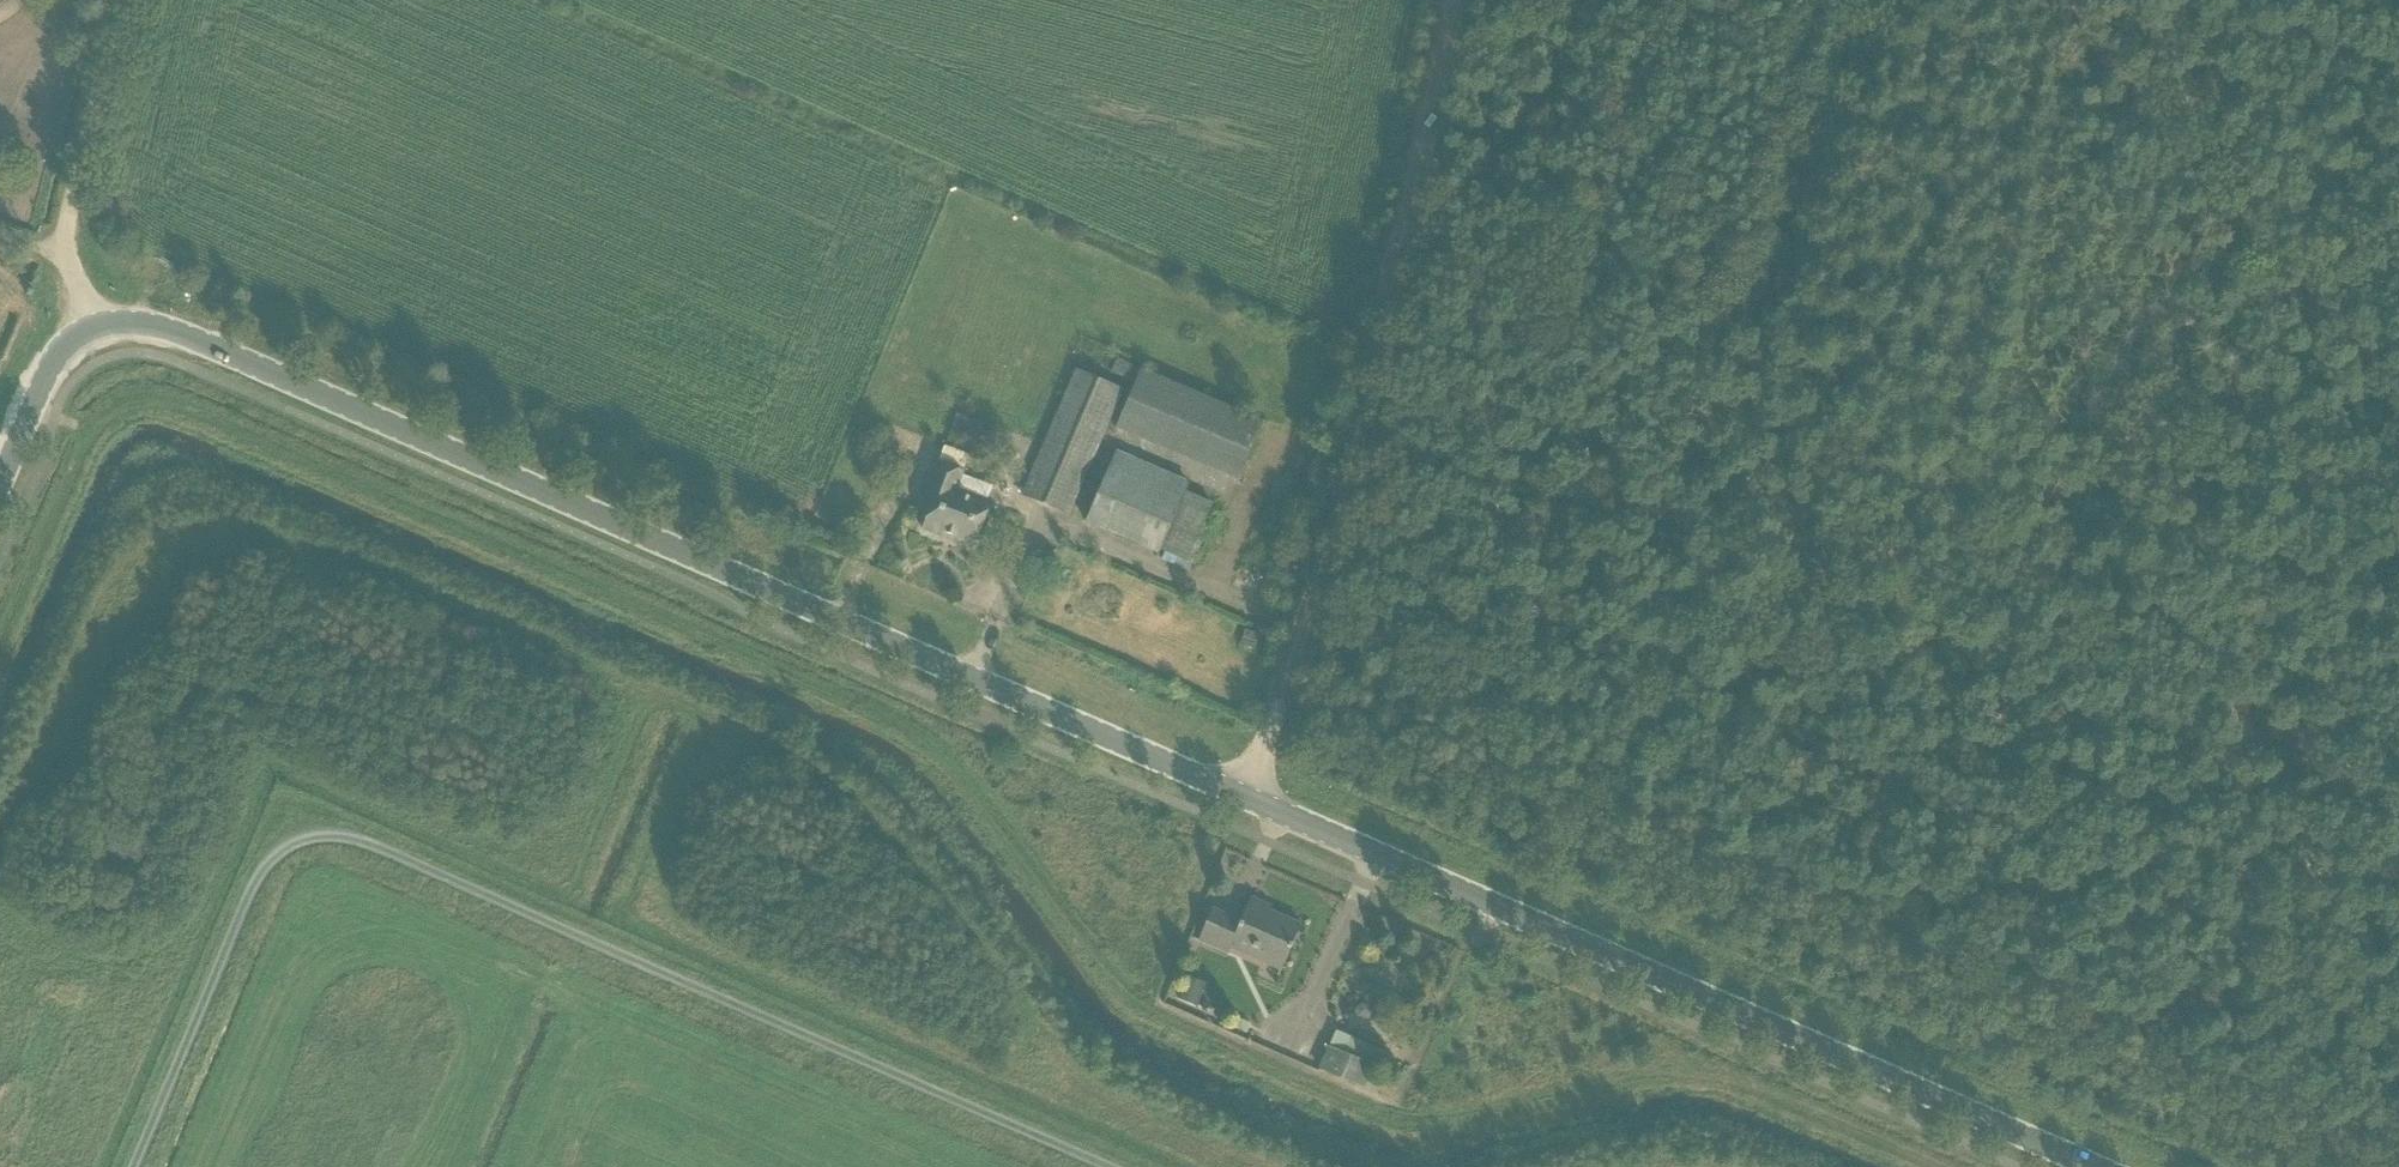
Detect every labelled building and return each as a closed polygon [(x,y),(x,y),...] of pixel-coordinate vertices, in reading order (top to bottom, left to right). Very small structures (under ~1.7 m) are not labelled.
[(1253,418),(1134,369),(1112,423),(1155,440),(1153,444),(1230,475),(1253,418)] [(1031,474),(1022,496),(1068,515),(1078,493),(1123,391),(1076,370),(1031,474)] [(922,504),(931,508),(923,530),(953,542),(954,539),(974,546),(991,502),(987,501),(993,486),(963,475),(970,456),(943,447),(922,504)] [(1086,523),(1158,554),(1188,484),(1166,475),(1117,453),(1095,501),(1086,523)] [(1260,637),(1245,631),(1240,645),(1255,650),(1260,637)] [(1240,922),(1212,909),(1202,931),(1198,941),(1228,953),(1232,945),(1281,966),(1277,974),(1279,975),(1300,925),(1268,911),(1270,907),(1250,898),(1240,922)] [(1319,1069),(1363,1088),(1373,1066),(1328,1047),(1319,1069)]
